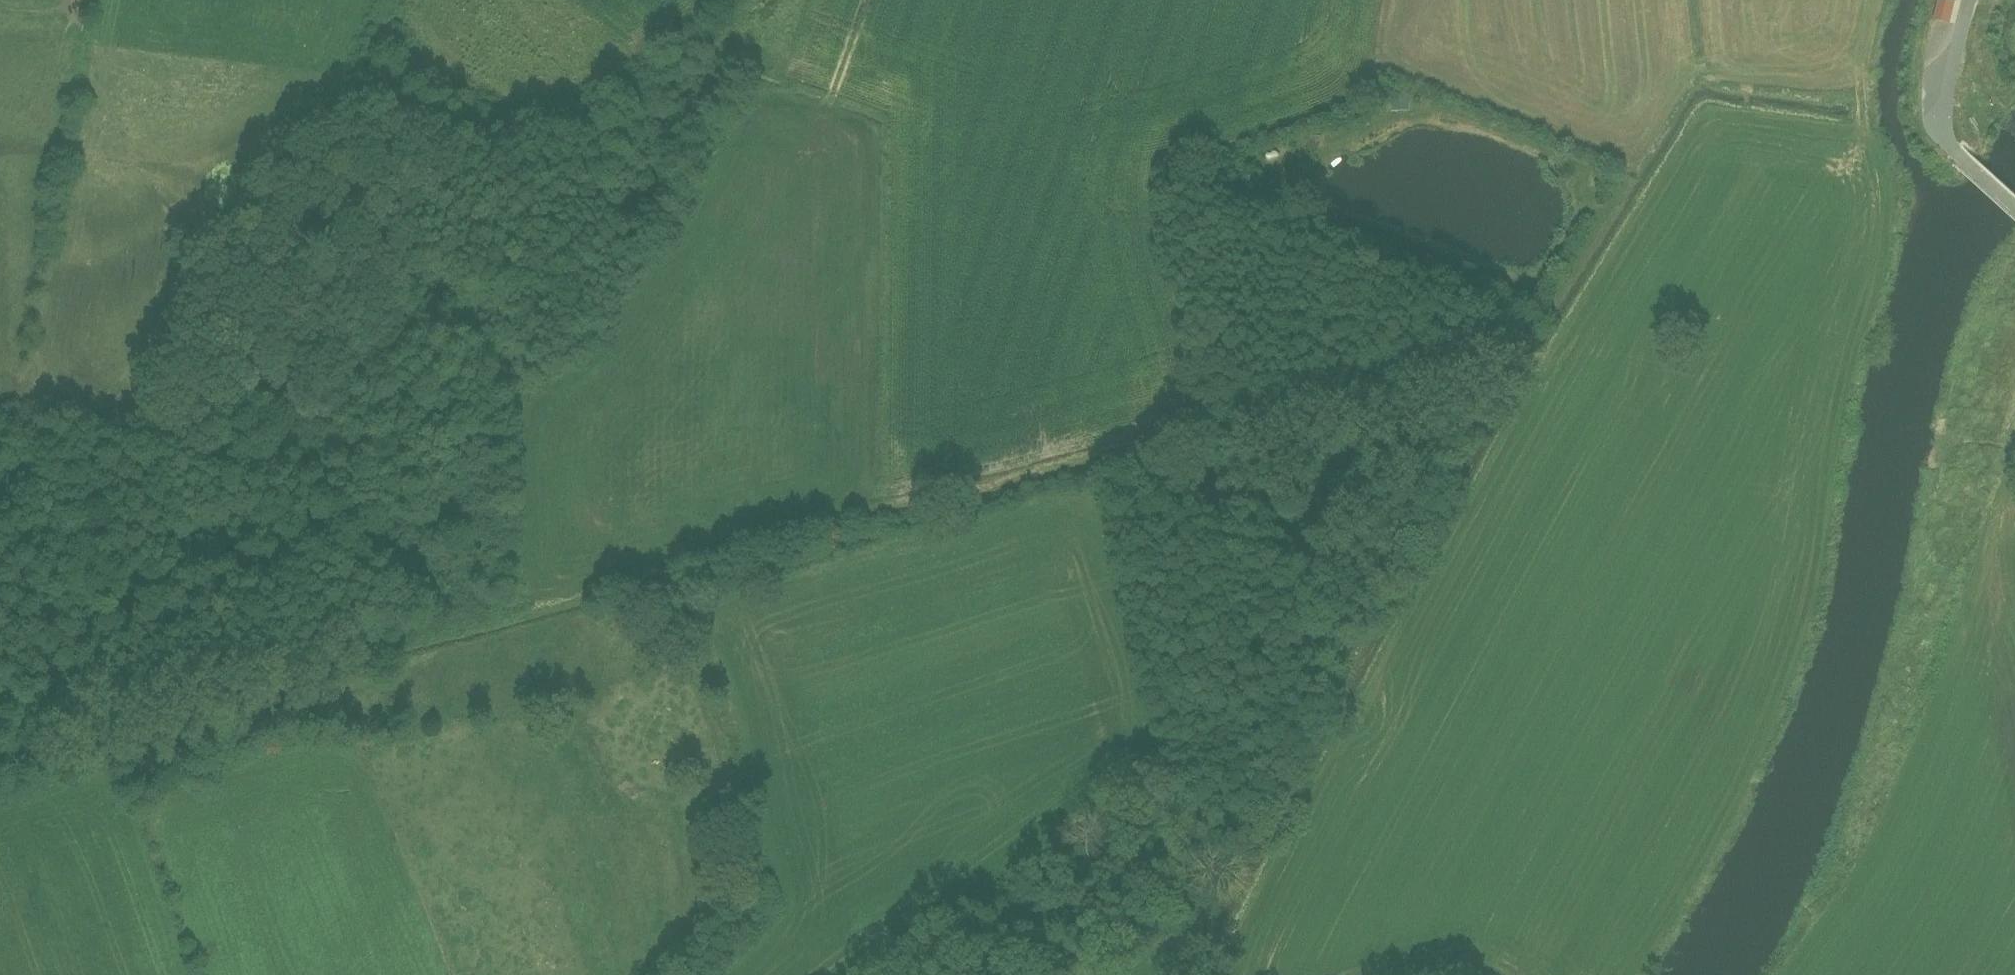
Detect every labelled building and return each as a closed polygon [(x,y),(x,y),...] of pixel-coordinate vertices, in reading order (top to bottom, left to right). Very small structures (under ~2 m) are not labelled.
[(1929,22),(1942,23),(1944,0),(1931,0),(1929,22)] [(1964,0),(1949,0),(1944,17),(1960,21),(1965,0),(1964,0)]
